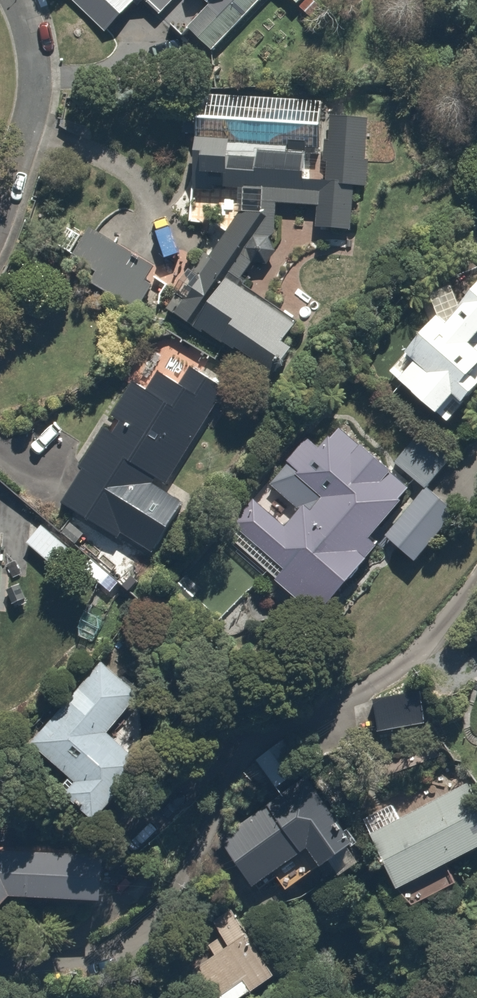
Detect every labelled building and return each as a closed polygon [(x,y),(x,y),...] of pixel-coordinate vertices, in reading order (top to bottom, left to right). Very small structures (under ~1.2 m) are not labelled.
[(259,0),(132,0),(172,38),(183,26),(210,52),(259,0)] [(315,231),(349,233),(352,188),(367,189),(369,119),(343,118),(344,97),(199,91),(195,188),(237,190),(236,217),(228,236),(221,233),(201,268),(189,262),(178,280),(186,285),(170,312),(270,374),(276,365),(287,372),(299,353),(289,345),(300,324),(241,284),(252,261),(276,263),(280,205),(316,207),(315,231)] [(396,384),(457,432),(476,406),(476,287),(450,321),(439,312),(408,351),(417,357),(396,384)] [(172,484),(231,388),(190,363),(182,377),(151,358),(60,506),(119,542),(124,534),(156,554),(192,496),(172,484)] [(259,500),(234,532),(268,558),(258,572),(277,587),(326,624),(427,494),(389,465),(324,415),(270,485),(302,510),(291,524),(259,500)] [(389,465),(427,494),(453,460),(416,431),(389,465)] [(42,521),(24,541),(60,571),(77,551),(42,521)] [(116,735),(150,690),(100,652),(28,747),(69,779),(60,791),(100,822),(148,759),(116,735)] [(375,691),(381,734),(439,727),(433,683),(375,691)] [(369,854),(291,737),(255,761),(285,807),(223,848),(252,892),(306,856),(324,883),(369,854)] [(412,910),(454,885),(446,873),(476,854),(476,796),(467,779),(400,819),(386,796),(355,815),(412,910)] [(114,858),(11,849),(0,856),(0,918),(21,904),(110,908),(114,858)] [(229,913),(215,925),(231,944),(173,993),(178,997),(255,997),(282,975),(229,913)]
